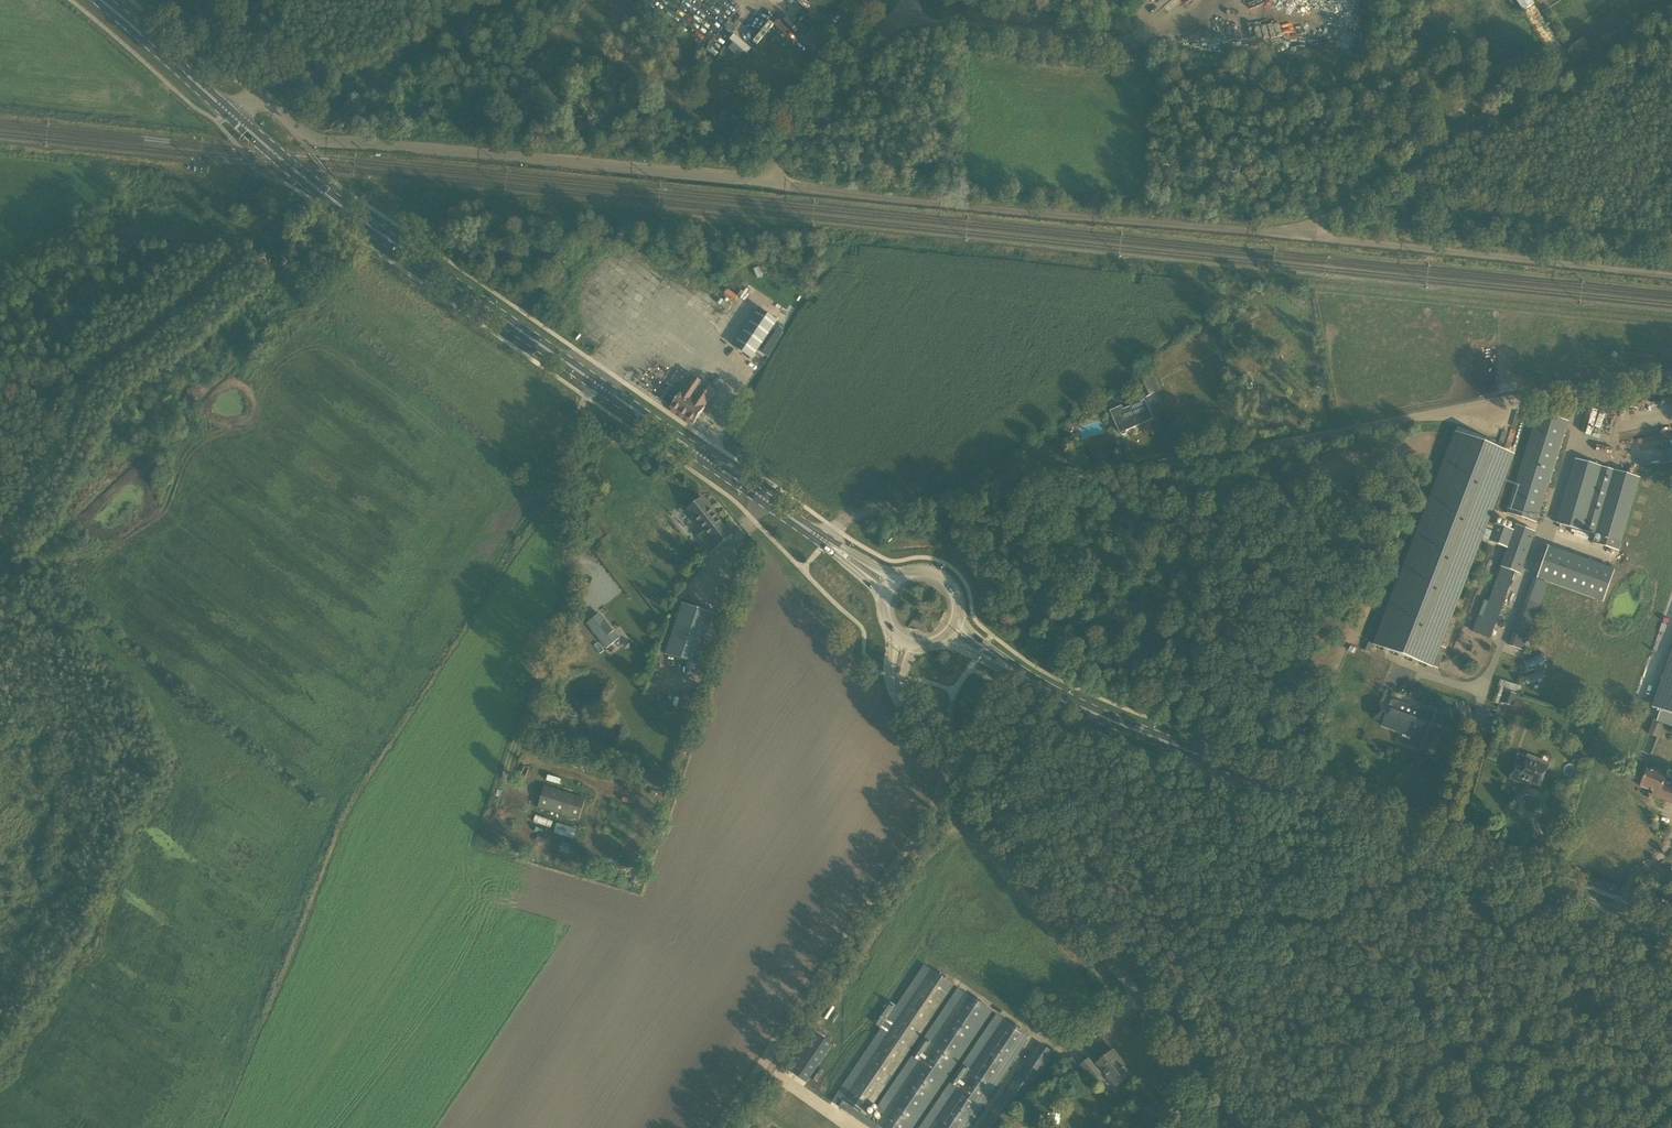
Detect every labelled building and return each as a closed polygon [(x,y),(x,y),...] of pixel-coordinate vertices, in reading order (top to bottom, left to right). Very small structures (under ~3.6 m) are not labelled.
[(817,0),(798,0),(809,9),(817,0)] [(1531,6),(1527,0),(1515,0),(1522,11),(1531,6)] [(794,43),(799,38),(780,21),(776,24),(772,20),(753,40),(758,45),(775,26),(794,43)] [(747,53),(752,48),(735,34),(730,39),(747,53)] [(1568,47),(1574,57),(1591,47),(1585,37),(1568,47)] [(769,305),(764,313),(758,309),(734,346),(752,358),(777,322),(778,322),(783,314),(769,305)] [(1154,393),(1146,375),(1136,380),(1144,398),(1154,393)] [(701,381),(693,376),(682,392),(682,391),(681,393),(672,386),(662,401),(670,407),(670,408),(694,424),(694,423),(705,408),(705,407),(715,392),(707,386),(706,387),(701,383),(701,382),(701,381)] [(1113,418),(1120,433),(1121,434),(1123,435),(1125,434),(1126,432),(1125,431),(1152,419),(1144,400),(1124,409),(1126,413),(1113,418)] [(1538,412),(1507,513),(1537,522),(1568,421),(1538,412)] [(1259,429),(1256,416),(1247,417),(1250,431),(1259,429)] [(1455,431),(1373,644),(1368,642),(1365,650),(1371,652),(1374,645),(1433,667),(1433,666),(1438,668),(1442,658),(1437,656),(1483,539),(1487,528),(1515,454),(1455,431)] [(1576,459),(1557,525),(1620,543),(1639,477),(1614,470),(1576,459)] [(732,536),(702,498),(687,510),(704,531),(698,536),(711,552),(732,536)] [(1472,633),(1490,639),(1515,572),(1521,574),(1536,532),(1516,525),(1514,530),(1494,523),(1492,530),(1487,528),(1483,539),(1488,541),(1508,548),(1481,623),(1476,622),(1472,633)] [(1539,572),(1536,580),(1547,582),(1603,602),(1615,570),(1586,560),(1549,546),(1539,572)] [(665,654),(697,665),(714,614),(682,603),(665,654)] [(600,612),(587,623),(609,648),(622,637),(600,612)] [(1517,621),(1508,645),(1523,651),(1532,627),(1517,621)] [(1652,708),(1660,710),(1657,721),(1671,726),(1671,651),(1652,708)] [(1546,655),(1527,659),(1528,665),(1548,661),(1546,655)] [(1525,675),(1528,683),(1546,677),(1543,669),(1525,675)] [(1511,690),(1519,692),(1521,685),(1500,679),(1495,699),(1501,700),(1502,697),(1509,699),(1511,690)] [(669,689),(665,702),(678,706),(682,693),(669,689)] [(681,708),(687,710),(692,697),(685,694),(681,708)] [(1453,722),(1471,718),(1468,704),(1464,705),(1463,700),(1455,702),(1456,707),(1449,709),(1453,722)] [(1421,712),(1420,710),(1395,701),(1392,701),(1391,702),(1388,708),(1379,705),(1374,719),(1383,723),(1382,725),(1404,734),(1403,737),(1410,740),(1411,737),(1412,737),(1413,734),(1423,738),(1428,724),(1419,720),(1421,714),(1421,713),(1421,712)] [(1658,738),(1663,725),(1652,721),(1647,734),(1658,738)] [(1591,744),(1581,747),(1583,757),(1594,754),(1591,744)] [(1515,762),(1509,778),(1518,782),(1519,779),(1540,787),(1547,769),(1526,761),(1524,766),(1515,762)] [(1640,787),(1657,793),(1655,797),(1671,804),(1671,780),(1647,770),(1640,787)] [(579,820),(585,800),(544,787),(538,807),(579,820)] [(534,822),(551,827),(554,820),(536,815),(534,822)] [(557,822),(554,832),(574,839),(577,828),(557,822)] [(563,843),(560,852),(568,855),(571,846),(563,843)] [(1030,1037),(1004,1019),(935,1122),(923,1113),(928,1105),(992,1011),(966,993),(877,1125),(864,1116),(953,985),(932,970),(843,1102),(848,1105),(844,1110),(870,1127),(969,1127),(1030,1037)] [(812,1030),(786,1067),(807,1082),(833,1044),(812,1030)] [(1049,1062),(1058,1068),(1063,1065),(1071,1075),(1081,1067),(1072,1056),(1058,1064),(1050,1059),(1054,1053),(1039,1043),(982,1127),(1004,1127),(1049,1062)] [(1116,1087),(1130,1075),(1123,1067),(1123,1066),(1122,1066),(1118,1061),(1121,1059),(1113,1051),(1094,1066),(1089,1060),(1081,1066),(1092,1080),(1103,1071),(1116,1087)]
